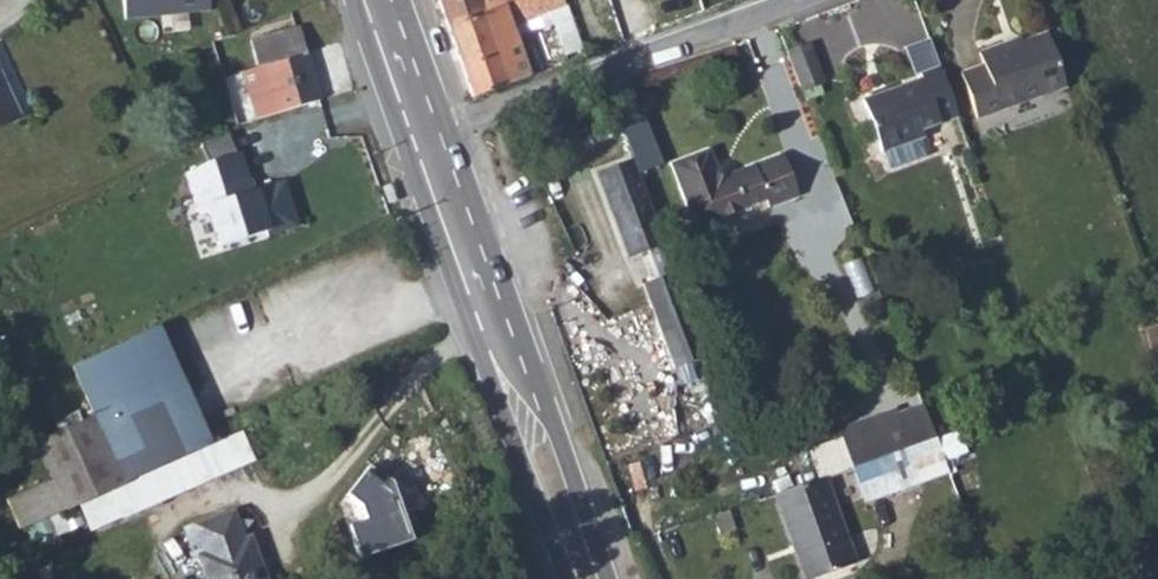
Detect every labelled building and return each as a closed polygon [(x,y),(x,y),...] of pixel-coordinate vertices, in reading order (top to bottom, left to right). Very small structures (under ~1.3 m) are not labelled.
[(125,19),(210,10),(208,0),(123,0),(125,19)] [(446,26),(483,12),(478,0),(437,0),(446,26)] [(530,77),(526,67),(532,65),(523,40),(516,42),(515,38),(510,26),(537,16),(540,24),(551,20),(565,56),(582,50),(563,0),(516,0),(483,12),(446,26),(472,98),(530,77)] [(483,12),(516,0),(478,0),(483,12)] [(259,119),(319,101),(307,54),(305,54),(298,27),(251,40),(259,67),(243,71),(257,120),(259,119)] [(1047,33),(1021,42),(1008,47),(1007,44),(979,54),(983,66),(960,74),(976,119),(1066,87),(1047,33)] [(1020,39),(1007,44),(1008,47),(1021,42),(1020,39)] [(806,50),(788,57),(799,87),(817,80),(806,50)] [(884,152),(919,139),(923,137),(921,130),(957,117),(939,67),(919,74),(921,79),(862,101),(881,153),(884,152)] [(0,73),(0,126),(20,117),(0,73)] [(919,139),(884,152),(890,168),(925,155),(919,139)] [(785,156),(737,175),(726,179),(719,165),(713,153),(675,167),(701,232),(720,225),(721,221),(769,202),(772,208),(801,196),(785,156)] [(239,155),(186,173),(198,210),(206,208),(219,246),(271,229),(258,190),(252,192),(239,155)] [(706,356),(632,159),(596,173),(628,259),(648,252),(658,280),(641,285),(673,369),(706,356)] [(732,169),(719,165),(726,179),(737,175),(732,169)] [(46,483),(66,511),(110,489),(127,482),(181,457),(208,446),(215,443),(158,325),(72,366),(96,417),(36,444),(54,480),(46,483)] [(923,405),(898,413),(910,447),(936,438),(923,405)] [(898,413),(840,434),(852,468),(910,447),(898,413)] [(956,433),(937,440),(944,459),(963,451),(956,433)] [(910,447),(852,468),(865,502),(948,471),(944,459),(937,440),(936,438),(910,447)] [(208,446),(181,457),(194,485),(221,473),(208,446)] [(181,457),(127,482),(139,509),(194,485),(181,457)] [(370,465),(348,493),(364,505),(369,520),(348,527),(360,560),(412,541),(392,482),(370,465)] [(774,496),(804,578),(813,578),(855,564),(825,478),(774,496)] [(127,482),(110,489),(123,517),(139,509),(127,482)] [(728,511),(713,516),(720,537),(735,531),(728,511)] [(234,512),(223,516),(232,544),(244,539),(234,512)] [(257,555),(250,558),(244,539),(232,544),(223,516),(184,530),(194,559),(199,557),(207,578),(265,578),(257,555)] [(250,537),(244,539),(250,558),(257,555),(250,537)]
